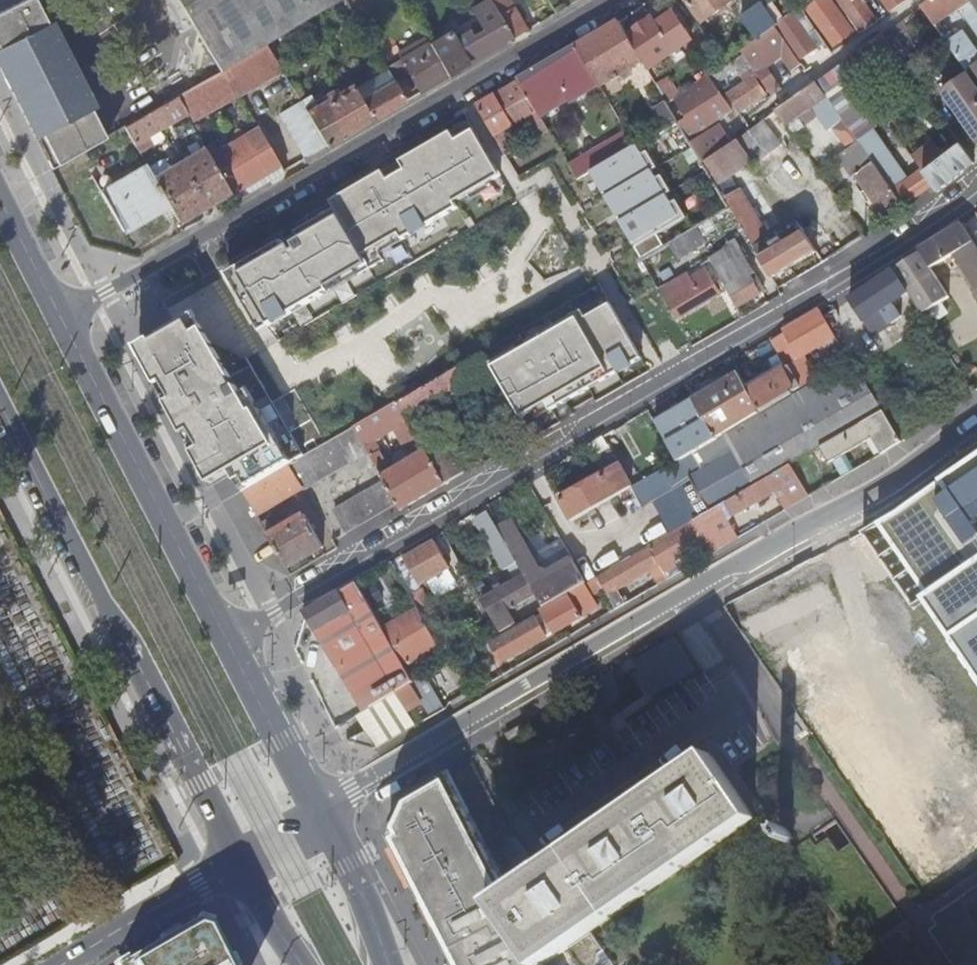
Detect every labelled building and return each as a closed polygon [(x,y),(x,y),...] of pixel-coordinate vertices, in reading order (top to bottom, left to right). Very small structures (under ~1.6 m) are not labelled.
[(103,137),(34,0),(22,0),(0,11),(0,73),(32,137),(39,133),(54,162),(103,137)] [(266,45),(338,0),(175,0),(183,13),(218,71),(223,69),(266,45)] [(449,75),(514,37),(492,0),(488,0),(474,8),(487,32),(473,39),(469,32),(454,40),(449,32),(430,42),(449,75)] [(514,37),(526,30),(509,0),(492,0),(514,37)] [(702,22),(732,0),(686,0),(702,22)] [(800,8),(804,14),(809,11),(817,22),(818,21),(835,45),(853,32),(838,11),(830,0),(812,0),(800,8)] [(861,32),(876,20),(877,21),(884,15),(874,0),(838,0),(861,32)] [(890,11),(906,0),(883,0),(890,11)] [(968,0),(932,0),(922,7),(934,25),(960,7),(963,12),(962,13),(976,35),(976,12),(968,0)] [(976,12),(976,0),(968,0),(976,12)] [(742,19),(757,39),(775,26),(778,24),(763,4),(742,19)] [(668,6),(652,16),(657,23),(673,12),(668,6)] [(778,24),(775,26),(800,61),(825,42),(817,31),(809,36),(801,25),(808,20),(804,14),(800,8),(778,24)] [(652,16),(627,34),(643,62),(648,70),(671,55),(676,63),(688,55),(683,47),(691,41),(673,12),(657,23),(652,16)] [(619,22),(575,48),(594,79),(599,87),(618,76),(621,81),(631,75),(629,70),(643,62),(627,34),(619,22)] [(757,39),(759,42),(769,56),(777,50),(792,71),(803,64),(800,61),(775,26),(757,39)] [(976,52),(963,31),(953,37),(948,30),(941,35),(966,71),(969,69),(976,81),(976,51),(976,52)] [(861,84),(899,57),(883,34),(845,61),(854,74),(861,84)] [(405,66),(420,92),(449,75),(430,42),(401,59),(402,61),(398,64),(401,69),(405,66)] [(759,42),(742,54),(751,68),(752,67),(757,76),(772,97),(782,89),(762,61),(769,56),(759,42)] [(237,94),(281,69),(266,45),(223,69),(237,94)] [(575,48),(547,64),(570,102),(572,103),(584,96),(579,87),(594,79),(575,48)] [(725,62),(719,66),(712,71),(718,80),(734,69),(745,83),(728,95),(740,112),(766,96),(754,78),(757,76),(752,67),(751,68),(742,54),(730,63),(728,60),(725,62)] [(725,62),(721,56),(715,60),(719,66),(725,62)] [(845,61),(816,83),(824,94),(854,74),(845,61)] [(547,64),(536,71),(559,108),(570,102),(547,64)] [(336,71),(346,89),(352,85),(342,67),(336,71)] [(223,69),(218,71),(175,96),(186,113),(190,121),(237,94),(223,69)] [(536,71),(519,81),(542,118),(559,108),(536,71)] [(975,144),(976,143),(976,89),(967,74),(940,92),(975,144)] [(669,76),(656,84),(666,101),(668,104),(680,95),(669,76)] [(731,109),(712,80),(677,103),(695,132),(731,109)] [(360,100),(373,120),(405,101),(394,81),(379,90),(375,85),(367,90),(369,94),(360,100)] [(519,81),(477,105),(499,142),(504,139),(495,124),(522,108),(537,133),(547,127),(542,118),(519,81)] [(776,111),(792,136),(804,128),(796,117),(826,97),(824,94),(816,83),(776,111)] [(299,101),(326,147),(373,120),(360,100),(352,85),(346,89),(334,96),(332,91),(314,102),(310,95),(299,101)] [(889,93),(874,103),(880,113),(888,124),(903,114),(889,93)] [(175,96),(123,126),(138,150),(152,143),(147,135),(186,113),(175,96)] [(858,143),(828,100),(820,106),(826,115),(826,116),(848,150),(858,143)] [(278,113),(305,159),(326,147),(299,101),(278,113)] [(668,104),(666,101),(623,127),(628,134),(635,146),(677,120),(668,104)] [(836,109),(849,129),(862,121),(848,101),(836,109)] [(754,126),(744,111),(726,122),(736,138),(754,126)] [(885,135),(892,130),(888,124),(880,113),(873,118),(885,135)] [(768,116),(753,129),(738,140),(752,159),(753,161),(784,138),(768,116)] [(227,274),(269,325),(385,261),(380,252),(458,207),(455,203),(501,176),(469,121),(356,187),(360,196),(227,274)] [(231,190),(232,192),(280,165),(257,126),(210,154),(231,190)] [(547,127),(537,133),(539,137),(549,131),(547,127)] [(882,150),(868,130),(856,138),(870,158),(882,150)] [(32,137),(47,166),(54,162),(39,133),(32,137)] [(635,146),(628,134),(571,168),(578,179),(635,146)] [(710,134),(693,146),(703,163),(705,161),(721,151),(710,134)] [(738,140),(721,151),(705,161),(718,185),(750,163),(753,161),(752,159),(738,140)] [(936,193),(972,165),(959,145),(943,158),(932,143),(911,157),(936,193)] [(169,203),(178,219),(231,190),(210,154),(205,146),(153,176),(169,203)] [(882,219),(901,206),(865,154),(849,165),(856,175),(854,176),(882,219)] [(122,231),(169,203),(153,176),(146,165),(99,192),(122,231)] [(232,192),(236,199),(284,171),(280,165),(232,192)] [(725,198),(754,248),(767,240),(738,190),(725,198)] [(918,254),(929,270),(947,258),(950,263),(957,259),(976,290),(976,291),(976,251),(960,225),(916,251),(918,254)] [(771,278),(815,251),(803,233),(788,242),(785,237),(780,239),(780,238),(771,244),(774,250),(759,259),(771,278)] [(683,262),(673,245),(647,261),(656,278),(683,262)] [(891,272),(906,293),(920,315),(947,298),(929,270),(918,254),(891,272)] [(724,287),(748,275),(742,263),(730,271),(728,267),(716,273),(724,287)] [(667,303),(676,317),(717,293),(704,270),(689,279),(694,287),(667,303)] [(891,272),(847,301),(869,335),(898,318),(889,304),(906,293),(891,272)] [(724,287),(735,306),(758,293),(748,275),(724,287)] [(607,302),(573,313),(488,363),(517,414),(540,403),(546,411),(568,400),(613,370),(622,368),(640,358),(607,302)] [(783,335),(770,342),(784,367),(787,366),(789,370),(800,388),(814,379),(801,358),(813,351),(827,342),(831,346),(835,343),(821,318),(816,311),(781,332),(783,335)] [(197,312),(138,345),(214,481),(274,448),(197,312)] [(821,351),(831,346),(827,342),(813,351),(818,360),(823,356),(821,351)] [(492,389),(501,404),(509,400),(488,363),(482,353),(437,379),(395,403),(417,440),(425,435),(422,430),(424,429),(416,417),(483,377),(491,390),(492,389)] [(629,488),(626,489),(637,507),(687,479),(699,500),(689,506),(698,519),(751,487),(750,484),(879,409),(853,363),(791,400),(788,395),(758,412),(674,461),(629,488)] [(781,371),(746,391),(758,412),(788,395),(800,388),(789,370),(782,374),(781,371)] [(652,423),(674,461),(758,412),(746,391),(736,373),(652,423)] [(510,421),(519,418),(517,414),(509,400),(501,404),(510,421)] [(353,427),(368,452),(384,481),(396,504),(400,510),(443,485),(420,445),(417,440),(395,403),(353,427)] [(455,429),(460,445),(478,435),(472,419),(465,407),(440,421),(446,434),(455,429)] [(880,454),(899,443),(881,411),(817,449),(826,465),(865,443),(871,439),(879,453),(880,454)] [(301,487),(302,489),(368,452),(353,427),(288,465),(301,487)] [(420,445),(443,485),(464,473),(444,438),(430,446),(427,441),(420,445)] [(558,501),(570,522),(626,489),(629,488),(599,439),(584,447),(602,476),(558,501)] [(872,456),(879,453),(871,439),(865,443),(872,456)] [(866,531),(917,612),(933,604),(976,670),(976,455),(866,531)] [(255,513),(301,487),(288,465),(243,492),(255,513)] [(783,512),(807,498),(789,466),(751,487),(698,519),(692,522),(711,555),(736,540),(725,521),(772,494),(783,512)] [(345,533),(396,504),(384,481),(332,511),(345,533)] [(268,535),(286,567),(322,546),(304,515),(268,535)] [(498,533),(488,516),(474,524),(502,572),(516,564),(498,533)] [(702,559),(711,555),(692,522),(647,548),(663,575),(673,567),(671,562),(695,547),(702,559)] [(498,533),(516,564),(523,577),(534,596),(542,609),(585,584),(570,560),(546,574),(536,572),(510,526),(498,533)] [(448,569),(438,552),(433,544),(403,561),(418,588),(448,570),(448,569)] [(457,564),(447,547),(438,552),(448,569),(457,564)] [(601,588),(615,611),(624,605),(621,602),(617,603),(611,592),(655,566),(646,551),(596,580),(601,588)] [(480,602),(499,634),(512,626),(505,613),(534,596),(523,577),(480,602)] [(595,579),(585,584),(542,609),(538,611),(551,634),(552,636),(598,607),(590,594),(601,588),(596,580),(595,579)] [(354,585),(302,615),(303,617),(335,672),(353,662),(378,704),(394,696),(410,686),(413,684),(404,669),(380,629),(354,585)] [(409,599),(415,609),(419,617),(429,610),(420,593),(409,599)] [(415,609),(380,629),(404,669),(438,649),(419,617),(415,609)] [(501,664),(551,634),(538,611),(530,616),(533,621),(490,646),(501,664)] [(694,676),(675,643),(632,668),(652,701),(694,676)] [(353,662),(335,672),(360,714),(378,704),(353,662)] [(394,696),(403,711),(419,702),(410,686),(394,696)] [(340,745),(371,754),(413,729),(403,711),(394,696),(378,704),(360,714),(351,720),(358,734),(340,745)] [(786,724),(795,737),(807,729),(798,716),(786,724)] [(535,964),(750,814),(712,758),(663,791),(660,786),(640,799),(614,818),(616,823),(570,856),(566,851),(552,861),(542,867),(546,873),(495,908),(535,964)] [(404,810),(393,853),(404,874),(423,912),(440,945),(451,964),(535,964),(495,908),(492,905),(500,900),(456,813),(450,817),(438,793),(404,810)] [(777,836),(784,844),(790,839),(787,832),(782,828),(776,832),(777,836)] [(974,890),(954,904),(958,912),(937,926),(964,964),(976,964),(976,894),(974,890)] [(932,919),(937,926),(958,912),(954,904),(944,911),(932,919)] [(183,962),(218,941),(210,926),(196,922),(169,938),(183,962)] [(937,926),(929,932),(952,964),(964,964),(937,926)] [(611,961),(617,958),(606,934),(595,941),(591,934),(547,964),(608,964),(611,961)]
